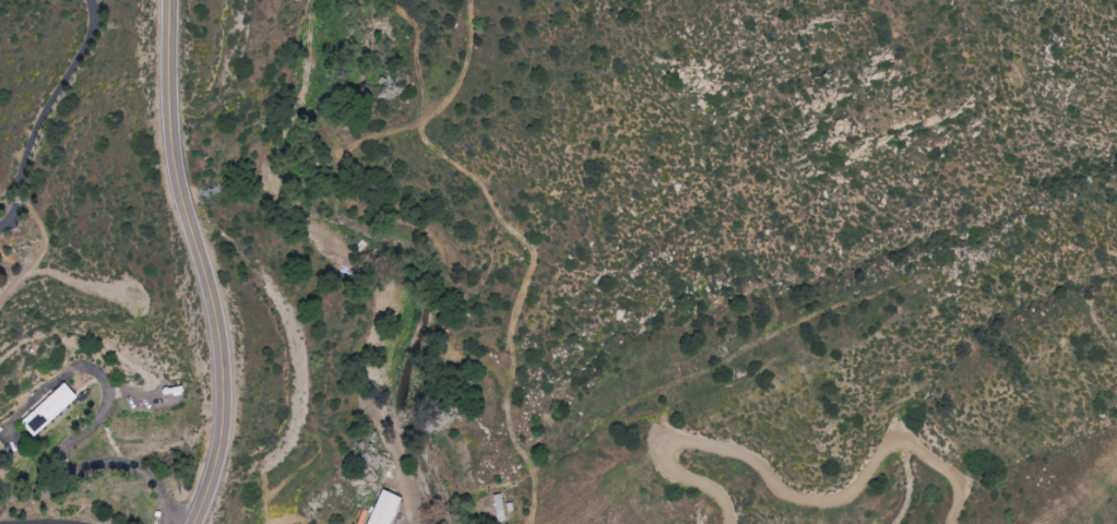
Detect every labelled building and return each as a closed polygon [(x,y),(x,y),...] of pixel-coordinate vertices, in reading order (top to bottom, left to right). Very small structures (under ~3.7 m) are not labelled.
[(24,424),(37,439),(81,399),(68,384),(24,424)] [(385,491),(371,523),(393,523),(404,499),(385,491)]
